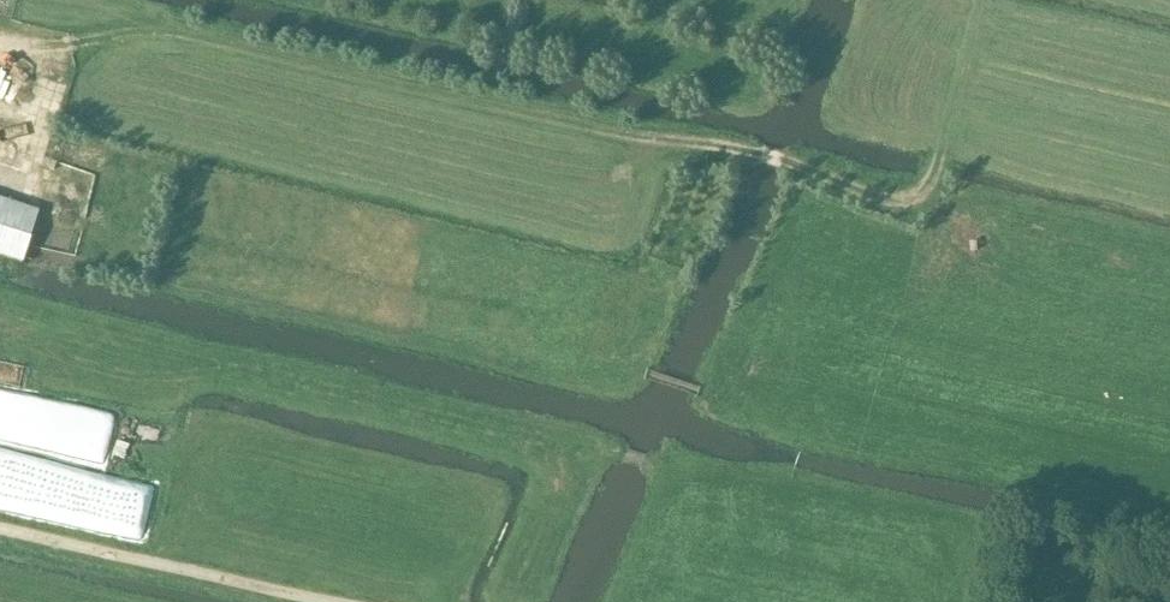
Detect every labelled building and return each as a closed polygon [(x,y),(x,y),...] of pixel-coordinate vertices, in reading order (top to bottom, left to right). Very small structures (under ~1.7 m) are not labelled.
[(140,531),(148,486),(24,462),(28,446),(98,459),(107,413),(0,393),(0,439),(17,442),(15,454),(0,452),(0,505),(140,531)]
